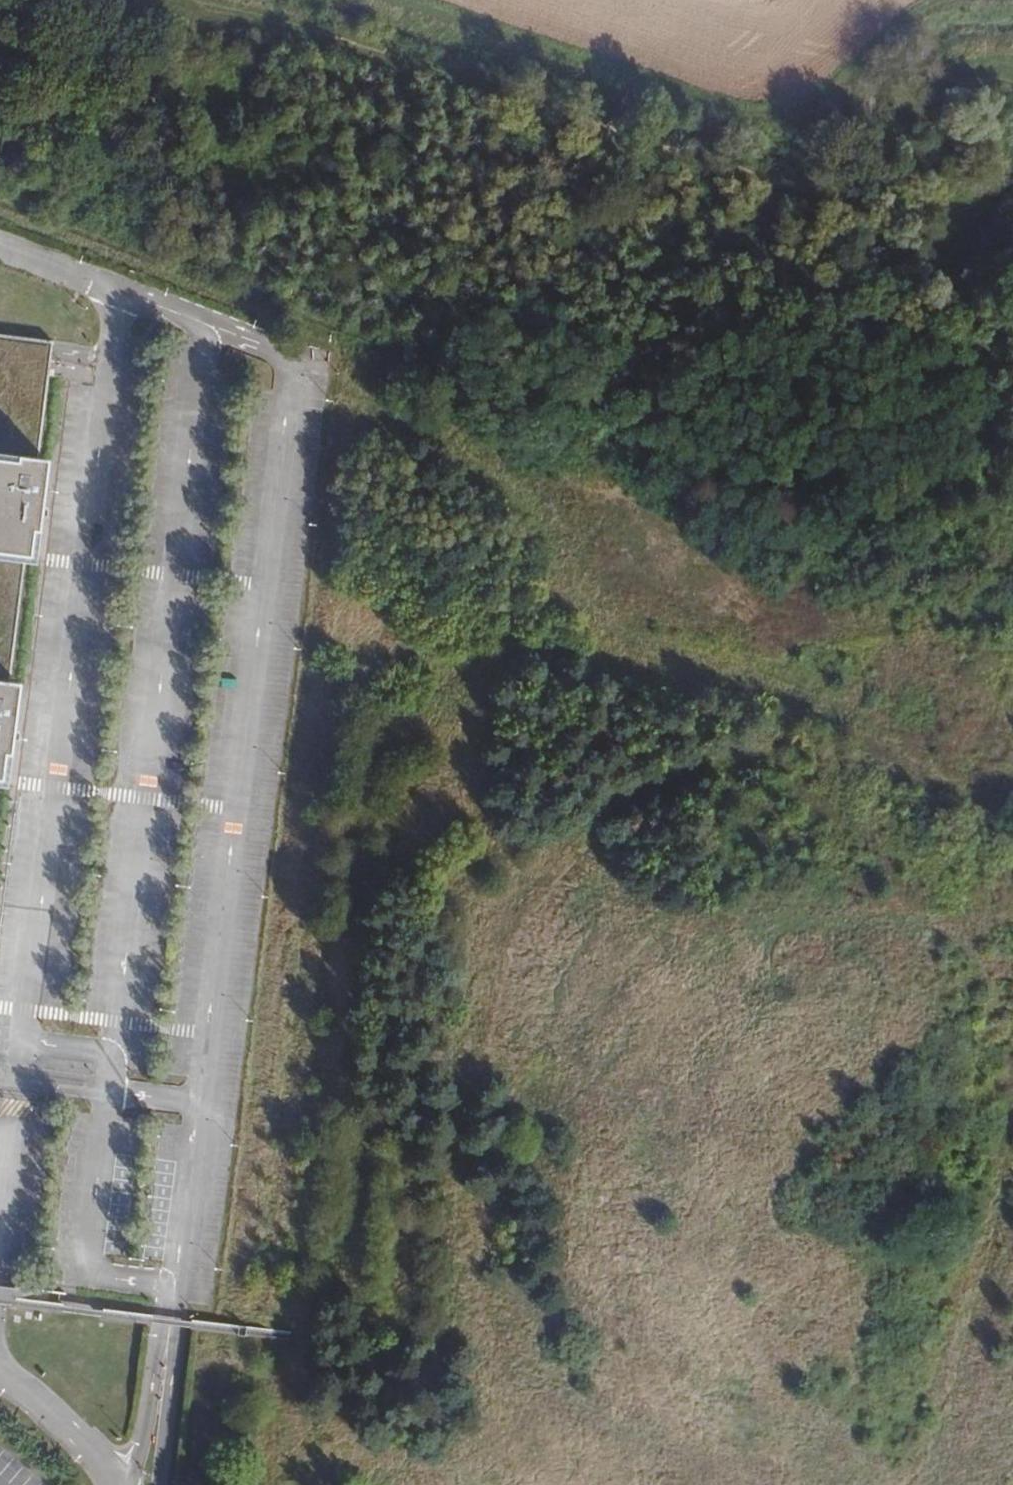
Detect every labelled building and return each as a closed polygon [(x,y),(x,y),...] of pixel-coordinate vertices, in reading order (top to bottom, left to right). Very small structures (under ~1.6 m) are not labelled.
[(18,321),(0,319),(0,453),(18,321)]
